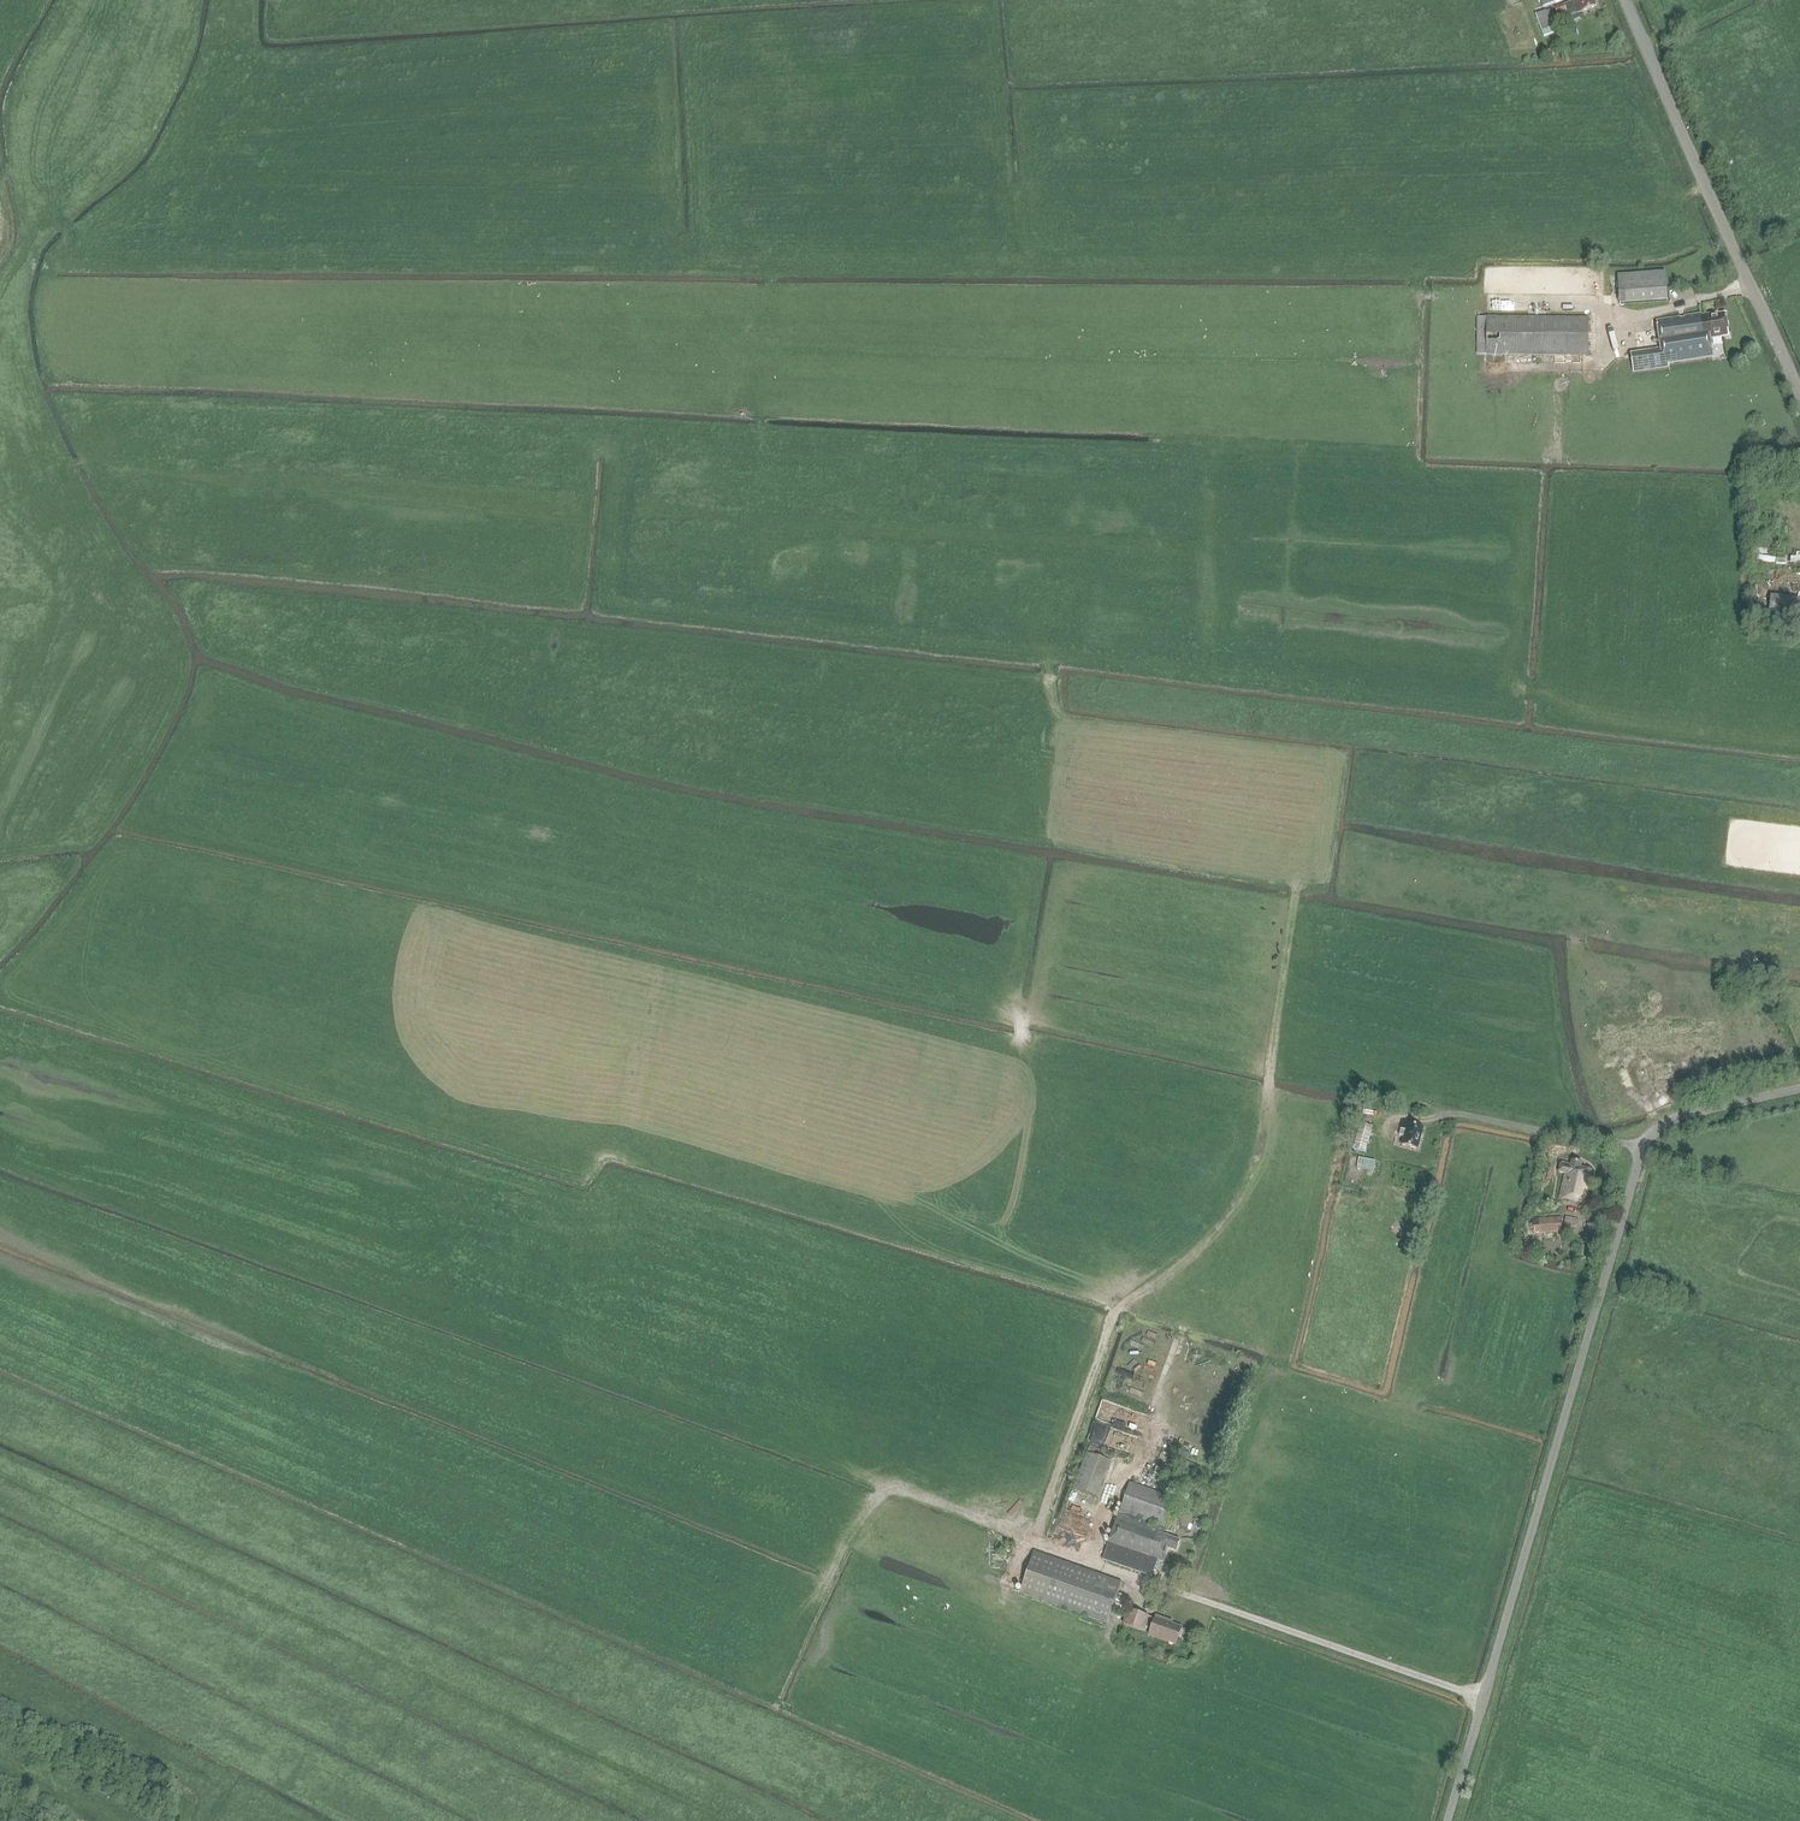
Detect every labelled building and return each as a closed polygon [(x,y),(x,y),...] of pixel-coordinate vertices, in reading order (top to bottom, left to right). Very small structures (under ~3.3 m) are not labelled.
[(1555,7),(1557,14),(1566,10),(1570,22),(1581,18),(1579,12),(1596,6),(1594,0),(1574,0),(1555,7)] [(1555,20),(1551,8),(1535,14),(1542,32),(1552,28),(1550,21),(1555,20)] [(1668,301),(1665,272),(1618,275),(1620,305),(1668,301)] [(1656,321),(1663,364),(1712,357),(1710,339),(1728,336),(1725,313),(1718,314),(1717,313),(1706,315),(1705,313),(1656,321)] [(1589,318),(1477,317),(1477,355),(1588,356),(1589,318)] [(1771,595),(1769,612),(1799,615),(1799,599),(1771,595)] [(1399,1135),(1404,1136),(1402,1145),(1417,1149),(1423,1127),(1403,1122),(1399,1135)] [(1372,1127),(1360,1124),(1353,1150),(1365,1153),(1372,1127)] [(1360,1167),(1377,1170),(1379,1160),(1362,1157),(1360,1167)] [(1588,1182),(1591,1169),(1580,1167),(1581,1162),(1571,1160),(1570,1166),(1560,1164),(1558,1172),(1565,1173),(1559,1199),(1585,1204),(1590,1182),(1588,1182)] [(1385,1193),(1387,1178),(1372,1176),(1370,1191),(1385,1193)] [(1562,1232),(1561,1217),(1532,1219),(1534,1234),(1562,1232)] [(1078,1489),(1104,1498),(1117,1462),(1091,1453),(1078,1489)] [(1175,1551),(1179,1540),(1163,1535),(1176,1500),(1129,1483),(1102,1559),(1151,1577),(1157,1561),(1162,1563),(1167,1548),(1175,1551)] [(1122,1582),(1035,1551),(1020,1593),(1107,1624),(1122,1582)] [(1175,1645),(1181,1628),(1167,1622),(1168,1620),(1156,1616),(1155,1619),(1148,1617),(1148,1616),(1129,1609),(1123,1624),(1143,1631),(1144,1627),(1151,1629),(1149,1635),(1175,1645)]
